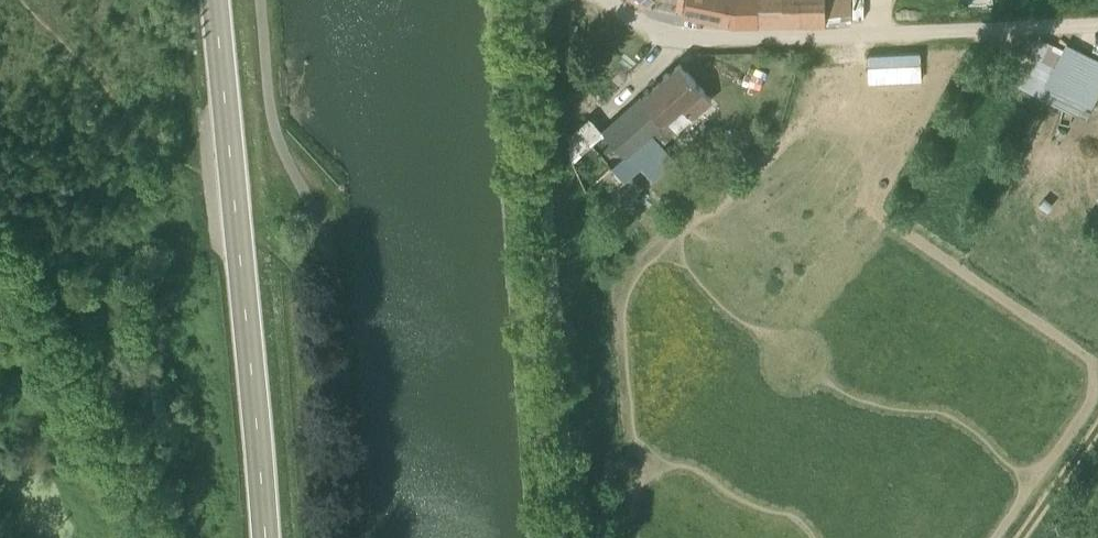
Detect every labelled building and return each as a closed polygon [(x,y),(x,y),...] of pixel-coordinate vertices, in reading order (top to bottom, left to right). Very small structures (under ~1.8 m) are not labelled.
[(682,4),(732,15),(850,13),(850,0),(683,0),(682,4)] [(1016,75),(1088,107),(1097,86),(1097,49),(1040,23),(1016,75)] [(692,108),(711,91),(678,55),(599,125),(586,111),(570,126),(572,151),(574,152),(606,123),(625,145),(625,146),(614,156),(623,166),(638,155),(652,170),(672,152),(660,137),(693,110),(692,108)]
